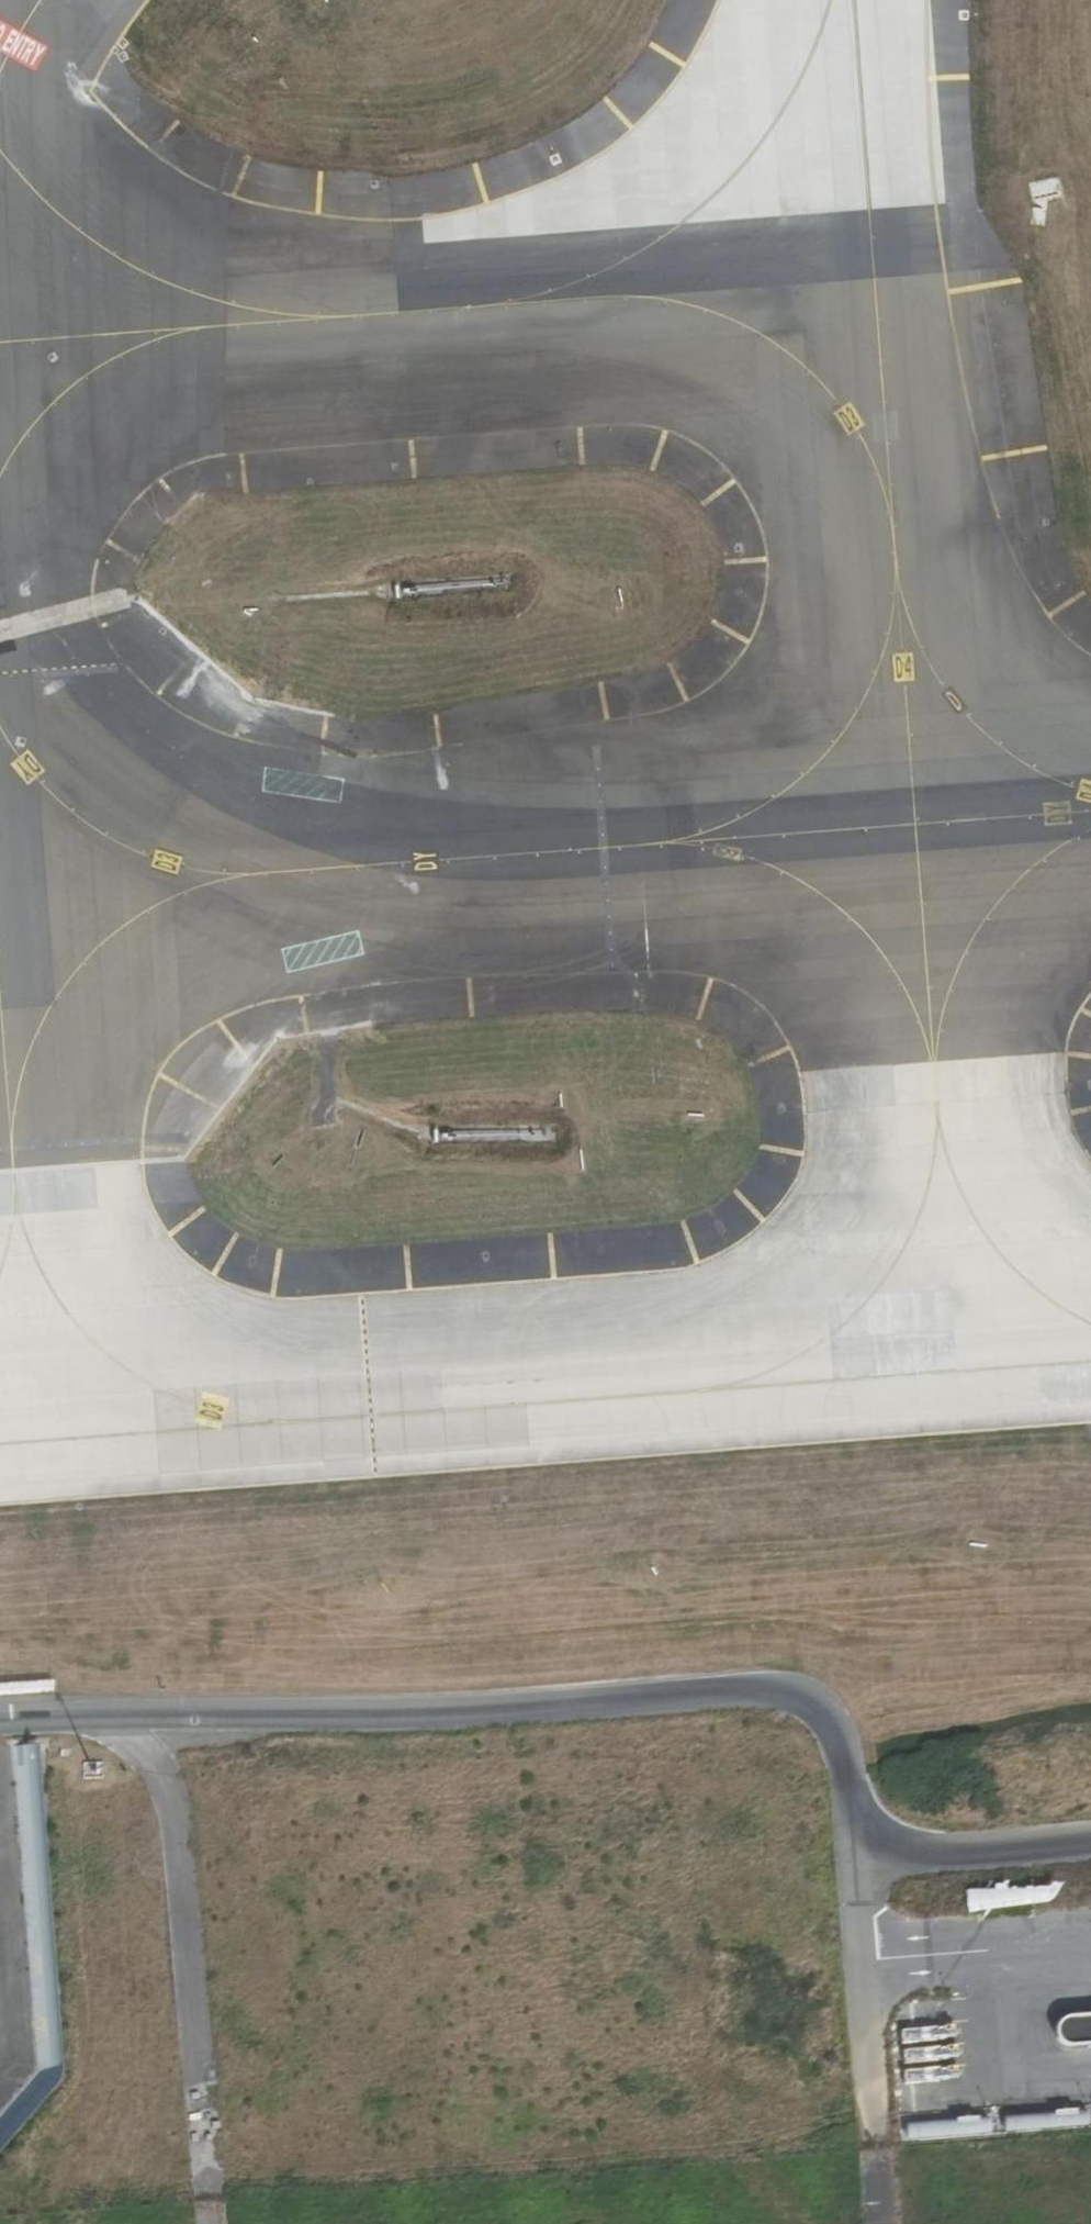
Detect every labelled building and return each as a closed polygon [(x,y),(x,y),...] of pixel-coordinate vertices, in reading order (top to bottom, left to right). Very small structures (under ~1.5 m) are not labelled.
[(1068,2023),(1059,2023),(1051,2031),(1052,2045),(1065,2052),(1090,2049),(1090,2021),(1068,2023)]
